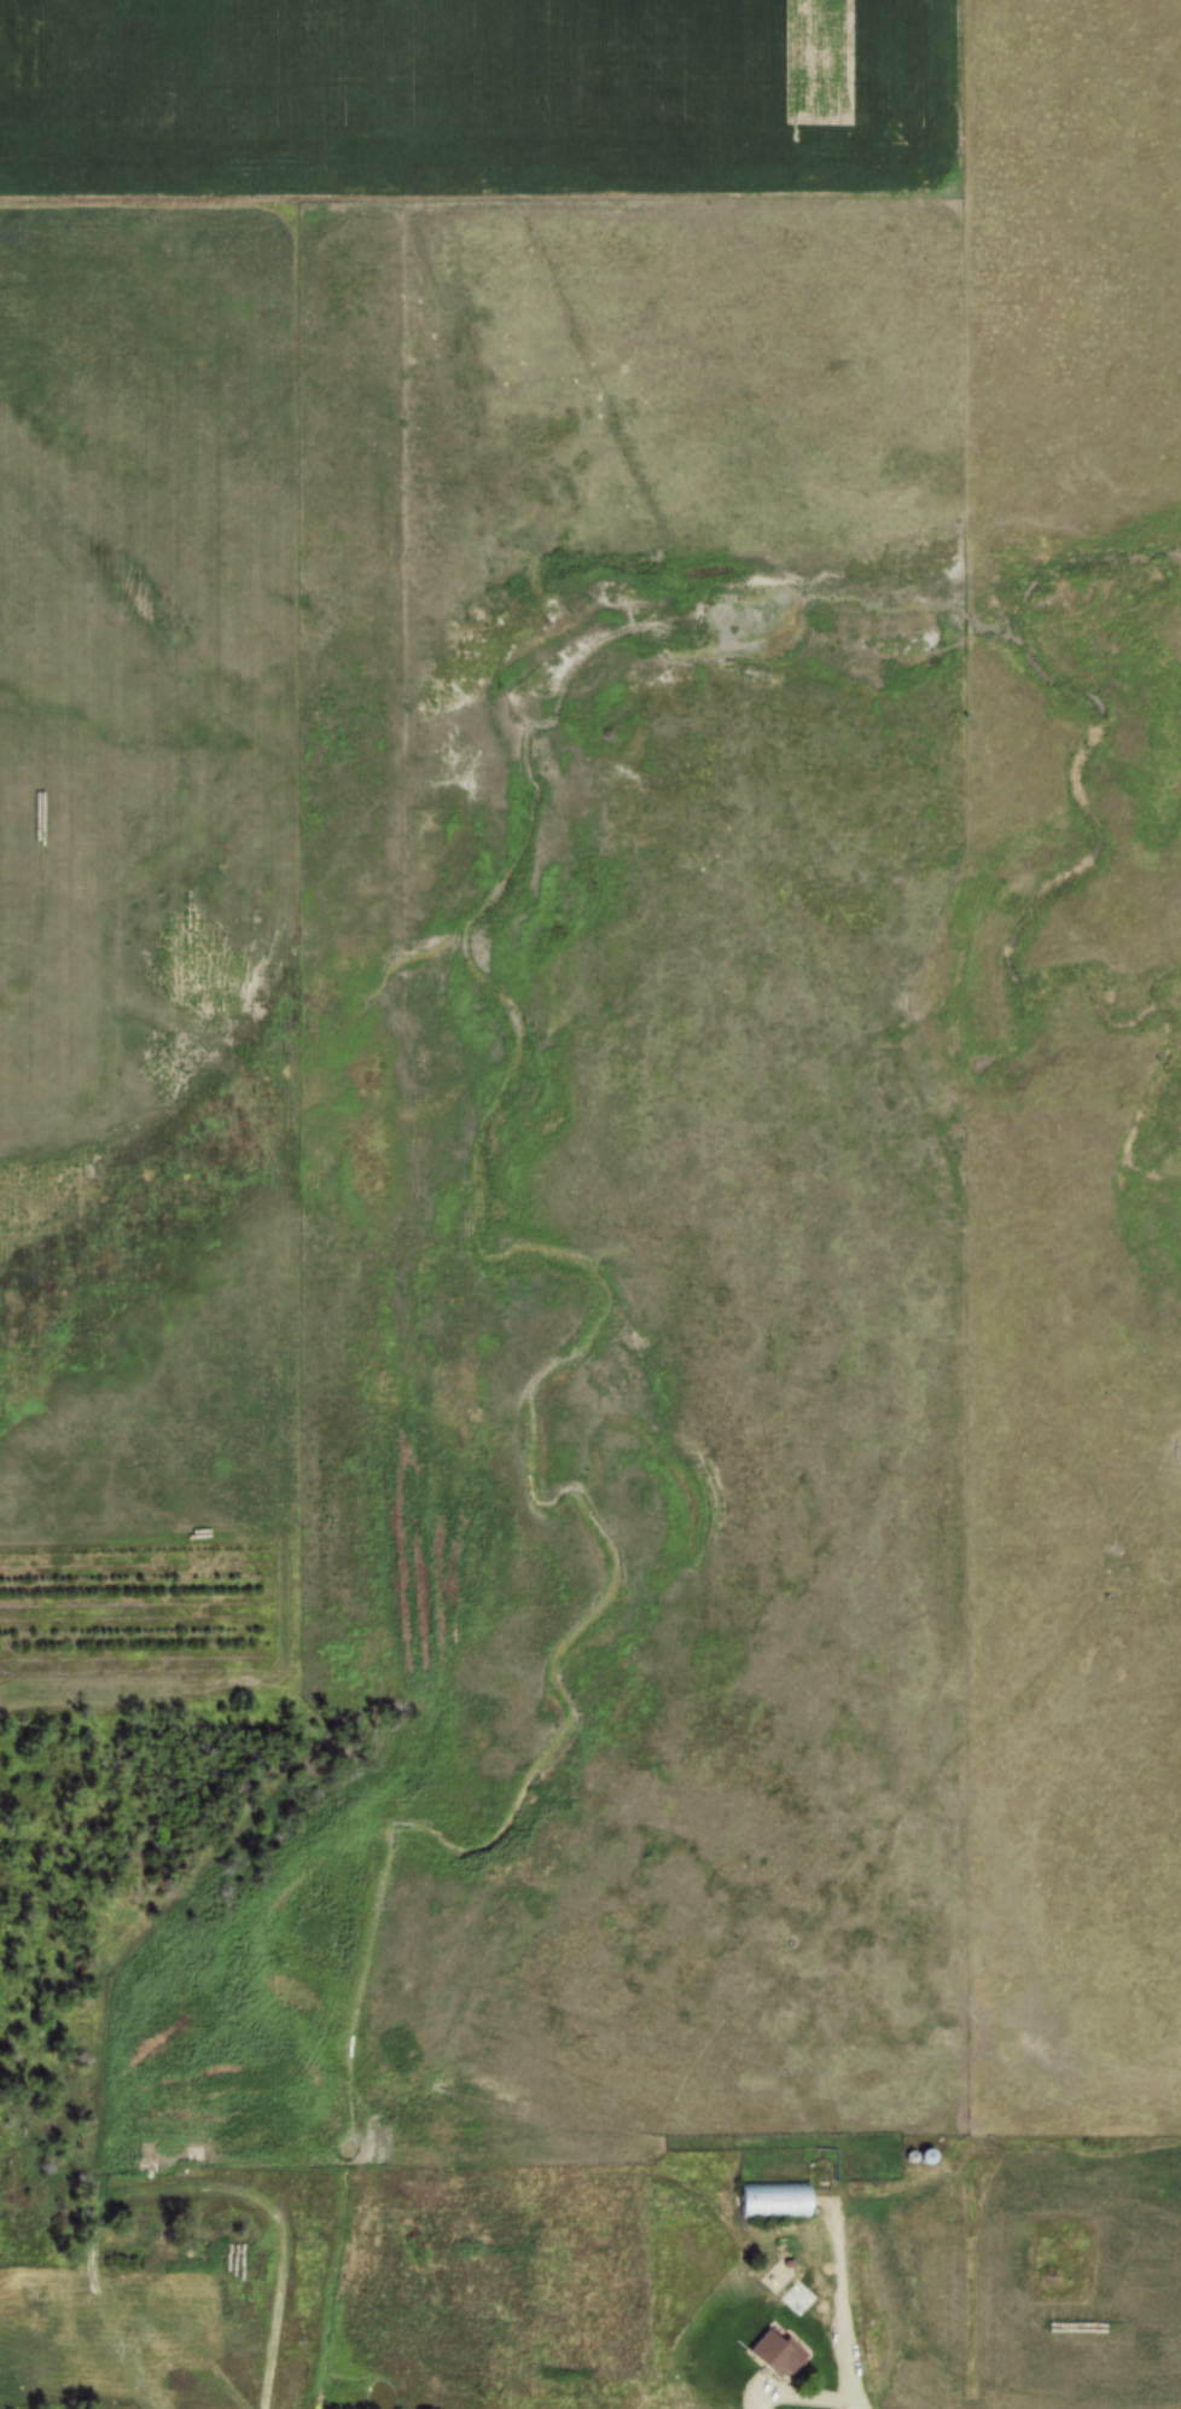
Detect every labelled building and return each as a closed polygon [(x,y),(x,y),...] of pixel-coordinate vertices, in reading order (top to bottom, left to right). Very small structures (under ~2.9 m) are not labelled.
[(143,2165),(156,2165),(156,2145),(143,2145),(143,2165)] [(941,2155),(930,2150),(924,2162),(935,2167),(941,2155)] [(816,2185),(744,2185),(744,2219),(816,2219),(816,2185)] [(778,2326),(753,2351),(786,2384),(811,2359),(778,2326)]
